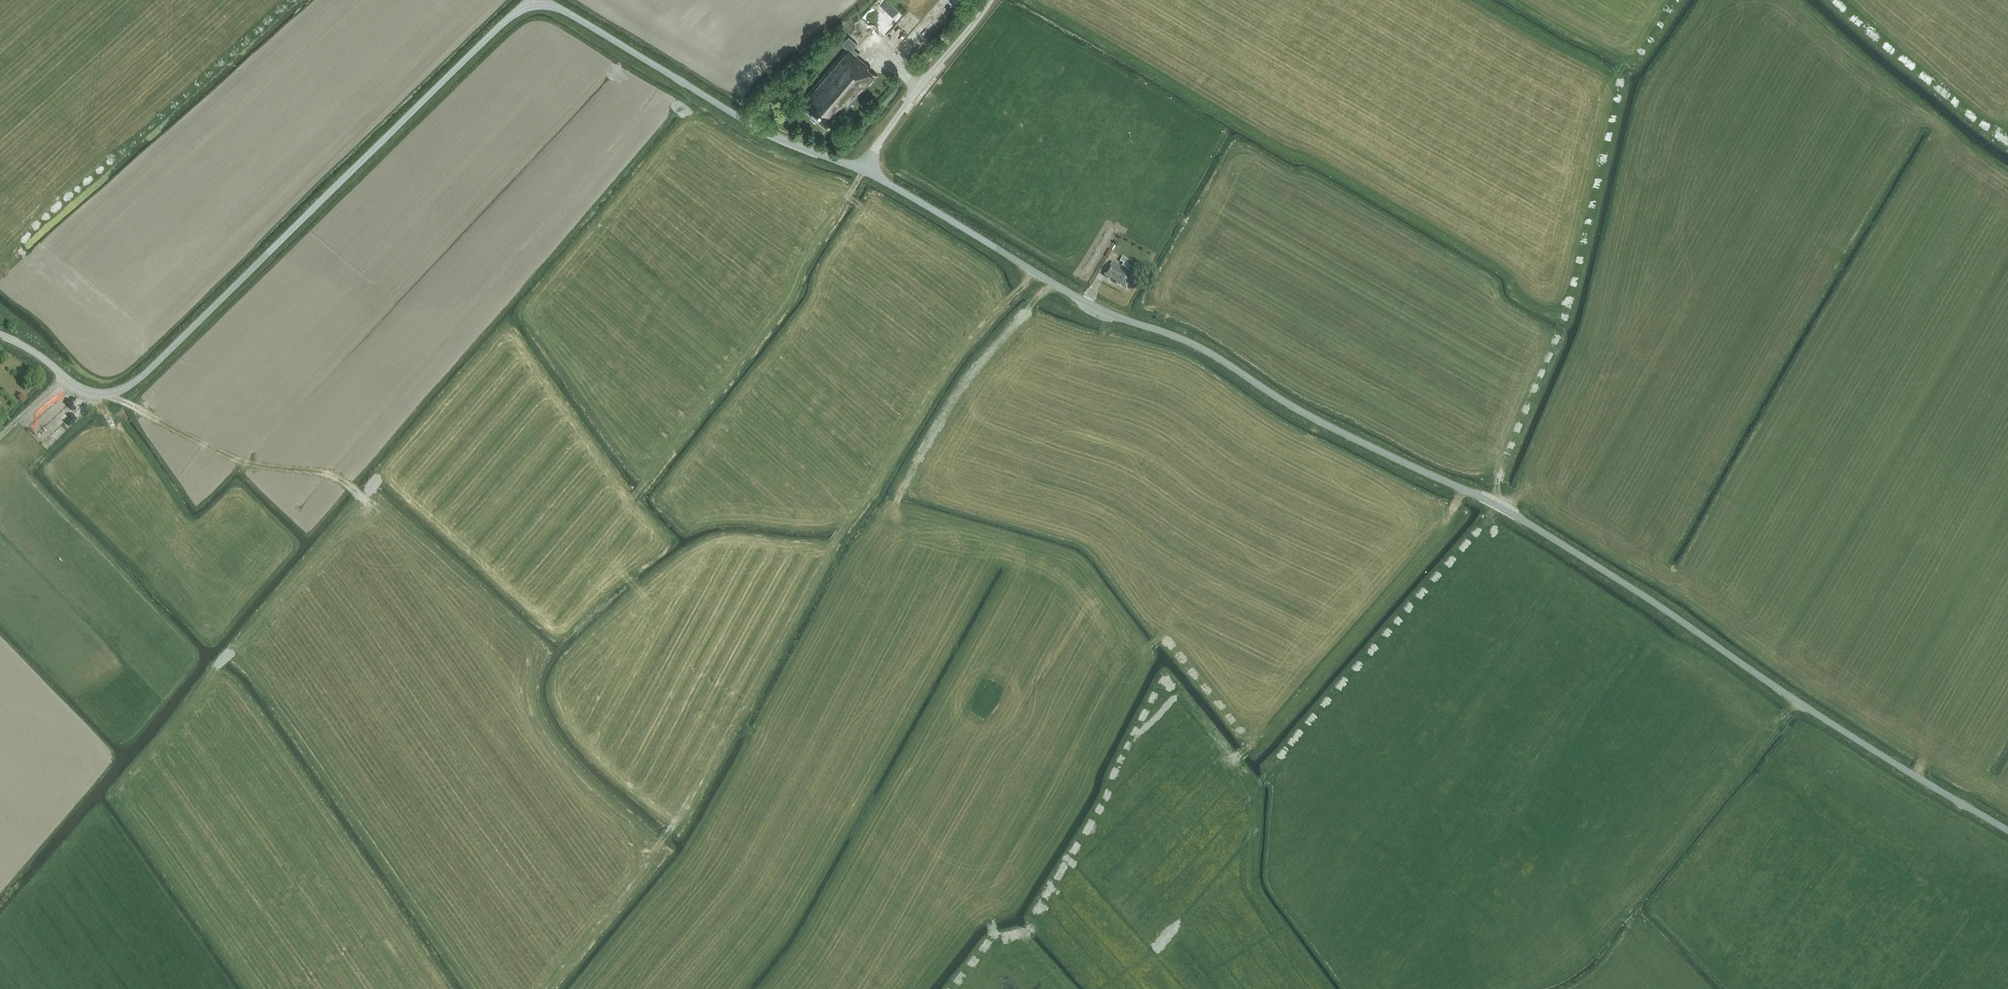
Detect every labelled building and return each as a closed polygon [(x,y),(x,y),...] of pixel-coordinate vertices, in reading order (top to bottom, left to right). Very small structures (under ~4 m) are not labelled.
[(842,114),(876,75),(868,68),(869,66),(856,55),(858,52),(854,48),(857,44),(849,37),(842,44),(847,48),(808,94),(810,96),(802,105),(811,113),(818,119),(827,127),(835,117),(836,118),(840,113),(842,114)] [(785,95),(795,82),(787,76),(777,88),(785,95)] [(1133,269),(1136,264),(1123,257),(1120,262),(1133,269)] [(1132,278),(1134,274),(1113,262),(1111,266),(1105,276),(1127,288),(1132,278)] [(76,422),(81,416),(69,405),(64,411),(76,422)]
